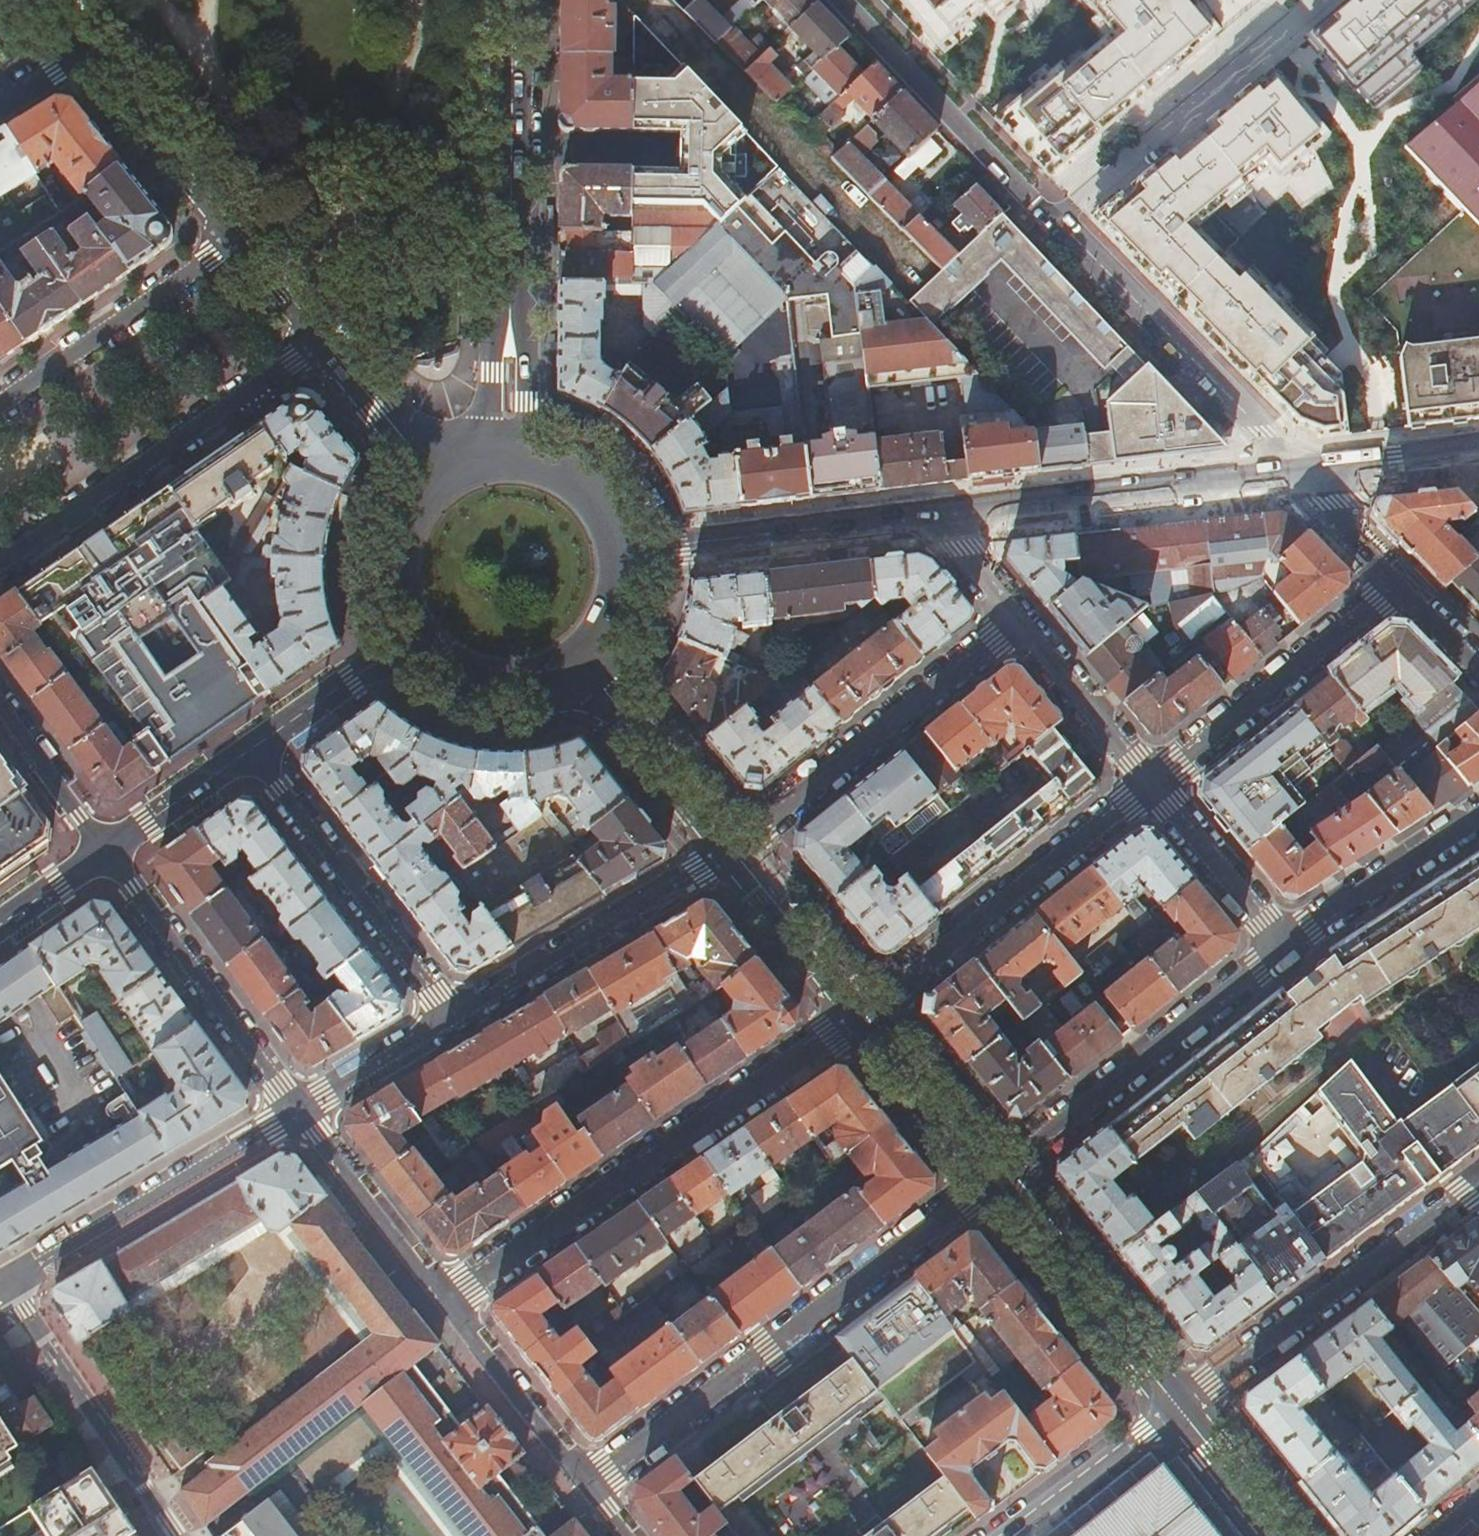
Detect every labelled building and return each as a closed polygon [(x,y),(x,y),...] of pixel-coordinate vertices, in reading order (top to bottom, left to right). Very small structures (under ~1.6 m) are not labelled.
[(562,22),(562,58),(612,58),(615,58),(615,9),(607,9),(607,0),(562,0),(562,22)] [(684,11),(695,0),(672,0),(684,11)] [(817,3),(814,0),(763,0),(774,11),(772,12),(781,22),(782,21),(786,25),(780,30),(784,34),(791,28),(817,3)] [(937,50),(982,11),(987,18),(1007,0),(894,0),(937,50)] [(1047,174),(1213,37),(1182,0),(1092,0),(1101,10),(1095,15),(1109,33),(1066,68),(1060,60),(993,115),(1047,174)] [(1311,34),(1367,102),(1417,60),(1406,47),(1462,0),(1352,0),(1311,34)] [(634,32),(634,14),(622,2),(621,31),(634,32)] [(838,47),(849,36),(817,3),(791,28),(813,50),(796,67),(805,77),(813,69),(838,47)] [(716,43),(744,71),(762,55),(733,27),(716,43)] [(772,45),(780,38),(776,33),(760,48),(764,53),(772,45)] [(744,71),(776,104),(794,87),(778,71),(776,73),(767,63),(776,55),(774,53),(777,50),(772,45),(764,53),(762,55),(744,71)] [(836,101),(865,74),(838,47),(813,69),(837,93),(833,98),(836,101)] [(633,132),(634,84),(605,83),(611,76),(612,58),(562,58),(561,94),(561,131),(633,132)] [(859,133),(903,92),(876,64),(865,74),(836,101),(831,106),(804,132),(832,159),(840,151),(824,136),(847,113),(843,108),(852,98),(870,116),(864,123),(859,118),(851,126),(859,133)] [(1272,66),(1089,218),(1294,428),(1318,438),(1347,434),(1340,375),(1309,342),(1314,337),(1297,318),(1301,315),(1274,286),(1270,289),(1250,268),(1245,273),(1198,223),(1267,166),(1277,178),(1329,135),(1272,66)] [(633,171),(632,204),(702,202),(720,219),(744,198),(735,187),(735,178),(745,178),(746,155),(735,155),(736,144),(746,134),(683,68),(673,79),(667,78),(667,73),(662,72),(662,68),(634,67),(634,84),(633,132),(682,133),(681,171),(633,171)] [(1455,102),(1478,126),(1478,81),(1455,102)] [(903,92),(873,121),(880,126),(896,142),(881,155),(895,169),(931,136),(938,129),(903,92)] [(796,123),(804,132),(831,106),(823,99),(796,123)] [(83,197),(121,166),(94,133),(73,106),(57,102),(9,132),(36,175),(58,161),(60,164),(58,172),(81,199),(83,197)] [(1469,216),(1478,227),(1478,126),(1455,102),(1402,147),(1469,216)] [(880,126),(873,121),(859,133),(840,151),(832,159),(868,195),(885,179),(861,155),(879,139),(876,129),(880,126)] [(9,132),(0,138),(0,254),(16,243),(31,234),(45,224),(60,215),(48,195),(18,212),(6,194),(36,175),(9,132)] [(942,149),(931,136),(895,169),(903,178),(919,163),(922,167),(942,149)] [(856,282),(876,265),(780,165),(744,198),(720,219),(717,223),(789,299),(814,296),(827,294),(828,303),(831,338),(863,335),(856,282)] [(143,194),(121,166),(83,197),(85,200),(88,198),(103,216),(105,215),(116,207),(121,214),(111,222),(98,232),(131,273),(159,254),(159,251),(163,250),(167,247),(171,242),(172,238),(172,235),(171,231),(169,227),(166,224),(162,222),(164,220),(143,194)] [(632,217),(632,204),(633,171),(567,170),(561,178),(561,202),(561,232),(591,232),(602,232),(602,217),(632,217)] [(904,231),(923,214),(918,209),(885,179),(868,195),(904,231)] [(42,185),(48,195),(60,215),(64,213),(68,209),(50,181),(42,185)] [(1003,214),(1005,213),(979,184),(956,205),(965,215),(954,225),(961,232),(967,227),(971,231),(975,227),(982,234),(1003,214)] [(923,214),(935,202),(931,197),(918,209),(923,214)] [(717,223),(720,219),(702,202),(632,204),(632,217),(632,233),(632,254),(591,255),(591,232),(561,232),(560,283),(605,284),(655,285),(717,223)] [(114,285),(131,273),(98,232),(75,203),(68,209),(64,213),(73,225),(78,221),(80,225),(70,232),(80,248),(83,246),(88,252),(76,260),(71,261),(45,224),(31,234),(81,307),(114,285)] [(116,207),(105,215),(111,222),(121,214),(116,207)] [(943,270),(961,253),(923,214),(904,231),(943,270)] [(1110,364),(1127,383),(1147,367),(1092,308),(1083,299),(1066,281),(1003,214),(982,234),(961,253),(943,270),(908,301),(926,320),(930,325),(948,308),(949,310),(988,274),(987,272),(1000,260),(1105,368),(1110,364)] [(728,384),(737,457),(792,451),(791,441),(786,442),(782,406),(759,408),(757,391),(768,389),(765,368),(796,364),(789,299),(717,223),(655,285),(682,312),(724,356),(728,384)] [(81,307),(31,234),(16,243),(40,279),(39,280),(40,281),(25,291),(24,289),(15,287),(0,265),(0,307),(26,345),(53,327),(81,307)] [(930,325),(926,320),(888,326),(883,289),(891,280),(876,265),(856,282),(863,335),(865,354),(869,389),(962,376),(967,413),(1010,408),(930,325)] [(606,301),(606,291),(605,284),(560,283),(560,336),(560,392),(572,396),(577,398),(602,410),(604,411),(627,367),(612,358),(605,366),(601,361),(600,323),(604,323),(603,301),(606,301)] [(655,285),(605,284),(606,291),(617,291),(617,296),(643,296),(643,324),(656,336),(682,312),(655,285)] [(813,305),(828,303),(827,294),(814,296),(813,305)] [(26,345),(0,307),(0,363),(26,345)] [(865,354),(863,335),(831,338),(821,340),(823,359),(865,354)] [(1408,427),(1478,419),(1478,342),(1406,350),(1400,363),(1406,409),(1408,427)] [(827,447),(875,442),(869,389),(865,354),(823,359),(829,433),(826,434),(827,447)] [(648,449),(728,384),(724,356),(672,403),(629,364),(627,367),(604,411),(628,429),(630,432),(648,449)] [(1225,449),(1147,367),(1127,383),(1105,402),(1113,462),(1161,456),(1199,452),(1225,449)] [(649,451),(664,472),(669,481),(678,501),(683,513),(743,505),(728,384),(648,449),(649,451)] [(599,420),(604,411),(602,410),(577,398),(572,396),(568,405),(599,420)] [(289,408),(286,408),(261,425),(279,452),(291,469),(340,490),(349,475),(358,461),(333,430),(319,411),(316,411),(315,407),(312,403),(308,401),(304,400),(301,400),(295,402),(290,405),(289,408)] [(1031,429),(1010,408),(967,413),(962,413),(966,461),(969,480),(1038,471),(1032,430),(1031,429)] [(1378,413),(1393,429),(1408,427),(1406,409),(1378,413)] [(1089,465),(1084,433),(1082,422),(1031,429),(1032,430),(1038,471),(1089,465)] [(279,452),(261,425),(215,457),(169,489),(197,529),(216,515),(215,513),(228,503),(231,507),(235,504),(237,505),(254,493),(252,491),(256,488),(253,483),(272,470),(266,461),(279,452)] [(1084,433),(1089,465),(1113,462),(1109,430),(1084,433)] [(937,483),(969,480),(966,461),(946,463),(943,434),(875,442),(881,490),(937,483)] [(875,442),(827,447),(805,450),(811,498),(830,496),(881,490),(875,442)] [(792,451),(737,457),(743,505),(777,501),(811,498),(805,450),(792,451)] [(332,511),(340,490),(291,469),(284,481),(290,490),(283,508),(288,510),(287,514),(277,510),(274,518),(280,520),(278,537),(273,537),(272,556),(323,558),(326,537),(329,523),(332,511)] [(668,505),(678,501),(669,481),(660,485),(668,505)] [(154,774),(269,693),(205,601),(232,581),(197,529),(169,489),(94,541),(17,594),(41,626),(74,669),(78,674),(113,720),(133,746),(154,774)] [(1475,511),(1456,491),(1412,496),(1380,500),(1376,515),(1400,540),(1420,522),(1433,535),(1442,525),(1442,521),(1458,520),(1459,522),(1461,520),(1463,522),(1475,511)] [(1280,513),(1205,522),(1214,594),(1233,589),(1263,577),(1281,599),(1301,625),(1348,588),(1348,573),(1294,517),(1280,513)] [(242,555),(247,555),(268,521),(268,517),(265,515),(242,555)] [(1214,594),(1205,522),(1076,538),(1081,576),(1131,571),(1136,602),(1152,608),(1168,604),(1211,594),(1214,594)] [(1478,546),(1471,539),(1465,544),(1459,538),(1457,540),(1442,525),(1433,535),(1420,522),(1400,540),(1445,586),(1451,581),(1478,557),(1478,545),(1478,546)] [(1081,576),(1076,538),(1045,541),(1014,545),(1008,560),(1047,608),(1076,585),(1066,573),(1067,571),(1066,564),(1071,563),(1072,569),(1076,572),(1077,576),(1081,576)] [(339,644),(334,630),(329,616),(327,602),(324,590),(323,558),(272,556),(247,555),(242,555),(233,580),(232,581),(205,601),(269,693),(339,644)] [(919,557),(870,562),(875,599),(882,609),(889,604),(905,602),(913,612),(895,626),(923,660),(968,624),(969,608),(931,562),(919,557)] [(1478,609),(1478,557),(1451,581),(1478,609)] [(817,569),(764,575),(770,626),(771,630),(777,630),(776,622),(786,620),(786,623),(789,623),(789,620),(843,614),(843,608),(856,606),(863,611),(875,601),(875,599),(870,562),(817,569)] [(718,658),(745,669),(777,682),(778,681),(776,672),(730,652),(732,647),(735,632),(730,630),(731,623),(742,622),(743,629),(770,626),(764,575),(727,579),(692,583),(690,605),(682,634),(679,642),(718,658)] [(1233,589),(1214,594),(1211,594),(1240,629),(1264,612),(1281,599),(1263,577),(1233,589)] [(1047,608),(1125,703),(1159,676),(1166,671),(1145,644),(1158,633),(1143,617),(1150,612),(1076,585),(1047,608)] [(17,594),(1,606),(0,606),(0,654),(33,699),(65,676),(48,653),(46,654),(31,634),(41,626),(17,594)] [(1240,629),(1211,594),(1168,604),(1173,625),(1192,649),(1199,658),(1222,688),(1262,656),(1240,629)] [(1264,612),(1240,629),(1262,656),(1277,644),(1272,638),(1279,632),(1264,612)] [(813,692),(840,726),(923,660),(895,626),(871,646),(865,639),(843,656),(849,663),(813,692)] [(1390,631),(1332,677),(1360,712),(1389,689),(1391,690),(1393,688),(1392,687),(1398,681),(1414,697),(1410,701),(1418,711),(1454,682),(1406,633),(1390,631)] [(777,682),(745,669),(743,674),(747,676),(723,698),(719,693),(725,687),(728,680),(723,678),(725,674),(716,671),(714,675),(712,674),(718,658),(679,642),(673,657),(671,660),(669,663),(666,668),(657,679),(658,680),(676,702),(684,712),(706,740),(770,688),(777,682)] [(1165,734),(1222,688),(1199,658),(1166,684),(1159,676),(1153,681),(1125,703),(1149,732),(1165,734)] [(778,681),(777,682),(770,688),(787,708),(811,690),(800,675),(794,668),(778,681)] [(1027,749),(1054,727),(1062,721),(1020,670),(1006,669),(960,706),(992,745),(1003,736),(1004,731),(1000,727),(1010,719),(1020,731),(1019,732),(1019,739),(1027,749)] [(33,699),(70,750),(103,727),(65,676),(33,699)] [(1345,771),(1377,745),(1383,740),(1360,712),(1332,677),(1293,708),(1345,771)] [(676,702),(658,680),(652,684),(671,707),(676,702)] [(1412,716),(1438,748),(1478,713),(1478,708),(1454,682),(1418,711),(1412,716)] [(761,789),(840,726),(813,692),(811,690),(787,708),(770,688),(706,740),(726,764),(745,788),(761,789)] [(410,758),(423,733),(414,728),(404,721),(392,713),(379,702),(337,731),(360,764),(367,774),(374,769),(367,758),(370,755),(378,758),(378,760),(383,768),(370,778),(375,785),(377,784),(383,779),(410,758)] [(925,735),(956,773),(959,771),(958,770),(980,752),(978,750),(985,745),(990,750),(994,747),(992,745),(960,706),(925,735)] [(1345,771),(1293,708),(1204,780),(1201,795),(1247,852),(1279,825),(1293,814),(1345,771)] [(1470,786),(1478,780),(1478,713),(1438,748),(1470,786)] [(1383,740),(1377,745),(1431,811),(1470,786),(1438,748),(1412,716),(1383,740)] [(119,799),(154,774),(133,746),(122,754),(103,727),(70,750),(104,796),(119,799)] [(921,897),(937,917),(1099,786),(1071,752),(1073,750),(1054,727),(1027,749),(1023,752),(1028,759),(1032,756),(1053,782),(1043,790),(1047,796),(921,897)] [(360,764),(337,731),(304,754),(302,768),(338,815),(368,791),(360,780),(359,781),(351,770),(360,764)] [(438,740),(423,733),(410,758),(383,779),(388,787),(394,783),(395,785),(404,785),(417,775),(436,782),(433,789),(427,787),(417,794),(418,802),(407,811),(413,820),(421,830),(424,827),(463,798),(458,791),(465,786),(470,793),(473,790),(479,751),(463,748),(450,744),(445,742),(438,740)] [(925,735),(902,753),(949,811),(972,792),(956,773),(925,735)] [(552,748),(525,753),(529,800),(541,816),(563,848),(574,840),(552,810),(547,813),(541,805),(547,801),(558,795),(565,799),(571,808),(564,813),(572,825),(571,826),(579,836),(580,835),(586,831),(629,799),(584,744),(575,741),(552,748)] [(1377,745),(1345,771),(1397,834),(1431,811),(1377,745)] [(991,754),(1002,769),(1008,764),(1004,759),(996,749),(991,754)] [(541,816),(529,800),(525,753),(500,753),(490,752),(479,751),(473,790),(470,793),(463,798),(424,827),(437,840),(442,836),(456,855),(454,857),(458,864),(455,867),(460,874),(541,816)] [(1004,759),(1008,764),(1018,756),(1014,751),(1004,759)] [(902,753),(845,799),(870,831),(890,857),(949,811),(902,753)] [(26,791),(10,770),(0,756),(0,810),(26,791)] [(1397,834),(1345,771),(1293,814),(1310,835),(1340,871),(1397,834)] [(384,794),(377,784),(375,785),(368,791),(338,815),(375,864),(421,830),(413,820),(407,825),(400,823),(383,800),(384,794)] [(463,798),(470,793),(465,786),(458,791),(463,798)] [(49,847),(50,824),(39,809),(26,791),(0,810),(0,882),(49,847)] [(665,845),(629,799),(586,831),(590,837),(594,834),(604,837),(603,845),(598,845),(574,863),(599,897),(662,860),(665,845)] [(870,831),(845,799),(797,837),(796,851),(837,902),(867,877),(856,863),(859,860),(855,854),(851,857),(845,850),(864,835),(870,831)] [(260,875),(290,851),(253,803),(239,800),(197,829),(220,859),(227,868),(234,863),(239,860),(240,859),(240,856),(239,852),(243,849),(252,860),(250,861),(256,870),(260,875)] [(783,839),(809,816),(801,807),(775,830),(783,839)] [(1279,825),(1247,852),(1283,896),(1298,898),(1340,871),(1310,835),(1301,841),(1307,850),(1303,853),(1298,852),(1296,850),(1299,847),(1279,825)] [(421,830),(375,864),(413,914),(462,877),(460,874),(455,867),(446,876),(438,873),(421,850),(422,844),(429,846),(437,840),(424,827),(421,830)] [(220,859),(197,829),(161,855),(158,870),(170,887),(191,915),(225,890),(209,867),(220,859)] [(890,857),(870,831),(864,835),(886,861),(891,858),(890,857)] [(1140,927),(1163,910),(1195,884),(1155,834),(1139,832),(1093,868),(1124,908),(1135,920),(1140,927)] [(574,840),(563,848),(569,855),(570,857),(587,845),(580,835),(579,836),(574,840)] [(328,900),(290,851),(260,875),(254,879),(251,882),(258,891),(265,891),(284,916),(281,924),(288,933),(328,900)] [(1192,1065),(1189,1061),(1186,1063),(1228,1113),(1320,1040),(1315,1032),(1318,1029),(1328,1021),(1349,1005),(1360,996),(1363,1000),(1365,1003),(1392,986),(1388,980),(1401,972),(1405,977),(1407,975),(1421,966),(1454,945),(1467,936),(1469,935),(1465,929),(1478,920),(1478,921),(1478,851),(1445,873),(1448,878),(1436,885),(1433,881),(1368,924),(1355,933),(1328,950),(1333,959),(1329,962),(1323,967),(1316,973),(1304,982),(1291,992),(1287,995),(1281,988),(1200,1052),(1203,1056),(1192,1065)] [(529,938),(599,897),(574,863),(570,857),(569,855),(485,908),(514,947),(529,938)] [(899,868),(891,858),(886,861),(882,865),(890,876),(899,868)] [(1093,868),(1035,915),(1066,954),(1079,944),(1078,942),(1090,932),(1093,935),(1099,930),(1096,927),(1111,916),(1112,917),(1124,908),(1093,868)] [(251,882),(254,879),(250,875),(247,870),(242,874),(249,883),(251,882)] [(254,879),(260,875),(256,870),(250,875),(254,879)] [(867,877),(837,902),(857,927),(876,951),(892,952),(937,917),(921,897),(906,877),(898,883),(898,888),(894,891),(893,895),(891,897),(884,896),(883,894),(885,890),(881,885),(882,879),(875,871),(867,877)] [(1445,873),(1433,881),(1436,885),(1448,878),(1445,873)] [(242,888),(249,883),(242,874),(235,879),(242,888)] [(462,877),(413,914),(455,969),(471,973),(514,947),(485,908),(484,906),(473,914),(472,921),(473,922),(469,925),(460,913),(465,909),(458,900),(460,894),(465,890),(475,903),(479,900),(462,877)] [(258,891),(251,882),(249,883),(242,888),(249,897),(258,891)] [(1236,933),(1195,884),(1163,910),(1174,923),(1172,924),(1175,928),(1179,925),(1188,936),(1184,939),(1209,969),(1234,948),(1236,933)] [(225,890),(191,915),(228,965),(263,940),(225,890)] [(366,950),(328,900),(288,933),(296,943),(304,943),(323,968),(320,973),(327,982),(366,950)] [(118,999),(159,973),(120,920),(109,904),(93,902),(30,946),(57,987),(83,969),(81,967),(88,962),(97,964),(103,971),(100,973),(118,999)] [(721,987),(756,959),(715,908),(700,905),(689,912),(652,934),(681,982),(685,979),(681,972),(688,967),(686,962),(692,958),(706,961),(707,963),(699,971),(715,991),(721,987)] [(1023,1021),(1044,1005),(1082,974),(1066,954),(1035,915),(976,962),(1023,1021)] [(1140,927),(1135,920),(1105,944),(1111,951),(1130,936),(1140,927)] [(1478,928),(1478,921),(1478,920),(1465,929),(1469,935),(1478,928)] [(281,938),(288,933),(281,924),(273,929),(281,938)] [(1156,926),(1135,943),(1136,943),(1140,949),(1162,932),(1156,926)] [(1166,938),(1162,932),(1140,949),(1145,954),(1166,938)] [(296,943),(288,933),(281,938),(288,949),(296,943)] [(681,982),(652,934),(590,971),(612,1009),(633,1043),(695,1005),(681,982)] [(1177,994),(1209,969),(1184,939),(1181,934),(1173,934),(1181,942),(1176,946),(1172,942),(1149,960),(1177,994)] [(1111,951),(1086,971),(1092,978),(1136,943),(1135,943),(1130,936),(1111,951)] [(1466,940),(1467,936),(1454,945),(1456,945),(1459,945),(1463,944),(1466,940)] [(263,940),(228,965),(265,1015),(300,990),(263,940)] [(42,996),(61,1025),(76,1015),(57,987),(30,946),(0,967),(0,1025),(42,996)] [(404,1000),(366,950),(327,982),(319,989),(325,996),(336,987),(334,983),(339,980),(344,987),(346,986),(353,995),(349,998),(346,994),(341,993),(329,1002),(330,1003),(358,1039),(402,1013),(404,1000)] [(797,1009),(756,959),(721,987),(735,1004),(740,1005),(737,1014),(732,1014),(722,1021),(746,1057),(760,1048),(794,1025),(797,1009)] [(1133,1029),(1177,994),(1149,960),(1105,994),(1133,1029)] [(948,1039),(969,1065),(1002,1037),(1018,1025),(1023,1021),(976,962),(929,999),(928,1014),(948,1039)] [(1323,967),(1329,962),(1327,962),(1323,962),(1319,964),(1316,968),(1316,973),(1323,967)] [(1420,970),(1421,966),(1407,975),(1409,976),(1414,975),(1417,973),(1420,970)] [(612,1009),(590,971),(545,998),(567,1033),(568,1036),(612,1009)] [(1388,980),(1392,986),(1405,977),(1401,972),(1388,980)] [(197,1024),(159,973),(118,999),(154,1052),(197,1024)] [(319,989),(327,982),(320,973),(311,979),(313,981),(317,986),(319,989)] [(311,979),(308,974),(301,980),(306,986),(313,981),(311,979)] [(304,996),(317,986),(313,981),(306,986),(300,990),(304,996)] [(1291,987),(1291,992),(1304,982),(1302,981),(1298,981),(1294,983),(1291,987)] [(314,1065),(358,1039),(330,1003),(312,1017),(305,1008),(310,1004),(304,996),(300,990),(265,1015),(299,1062),(314,1065)] [(1357,1004),(1363,1000),(1360,996),(1349,1005),(1350,1005),(1357,1004)] [(567,1033),(545,998),(437,1062),(456,1094),(459,1099),(534,1053),(537,1056),(548,1049),(547,1046),(567,1033)] [(94,1015),(104,1008),(98,1001),(76,1015),(81,1023),(94,1015)] [(1044,1005),(1023,1021),(1029,1029),(1035,1037),(1070,1080),(1122,1038),(1096,1005),(1065,1030),(1044,1005)] [(130,1068),(94,1015),(81,1023),(116,1076),(130,1068)] [(705,1086),(746,1057),(722,1021),(680,1050),(705,1086)] [(1029,1029),(1023,1021),(1018,1025),(1025,1032),(1029,1029)] [(1328,1021),(1318,1029),(1322,1033),(1326,1028),(1328,1021)] [(246,1092),(197,1024),(154,1052),(172,1077),(175,1075),(180,1083),(177,1092),(168,1098),(166,1095),(140,1112),(142,1114),(167,1153),(244,1107),(246,1092)] [(1002,1037),(969,1065),(990,1091),(1008,1115),(1025,1116),(1070,1080),(1035,1037),(1032,1039),(1035,1044),(1025,1051),(1028,1055),(1022,1060),(1022,1064),(1018,1068),(1016,1054),(1002,1037)] [(654,1121),(705,1086),(680,1050),(678,1047),(658,1060),(654,1055),(631,1071),(634,1076),(627,1081),(629,1085),(654,1121)] [(589,1070),(578,1052),(524,1085),(535,1103),(542,1099),(589,1070)] [(1203,1056),(1200,1052),(1189,1061),(1192,1065),(1203,1056)] [(1326,1260),(1426,1186),(1478,1146),(1478,1123),(1456,1092),(1453,1087),(1402,1125),(1399,1120),(1395,1123),(1350,1061),(1318,1090),(1359,1146),(1363,1151),(1361,1162),(1356,1166),(1292,1215),(1297,1222),(1326,1260)] [(144,1069),(139,1062),(130,1068),(116,1076),(121,1084),(144,1069)] [(456,1094),(437,1062),(431,1066),(395,1087),(419,1122),(424,1118),(422,1115),(456,1094)] [(1186,1063),(1106,1126),(1135,1163),(1182,1127),(1194,1141),(1228,1113),(1186,1063)] [(1472,1071),(1476,1076),(1458,1090),(1456,1092),(1478,1123),(1478,1065),(1472,1071)] [(167,1153),(142,1114),(55,1166),(43,1147),(49,1143),(0,1071),(0,1174),(18,1163),(30,1181),(0,1199),(0,1252),(167,1153)] [(793,1098),(787,1102),(812,1138),(832,1167),(848,1155),(888,1124),(847,1073),(841,1072),(832,1071),(793,1098)] [(1451,1085),(1453,1087),(1456,1092),(1458,1090),(1476,1076),(1472,1071),(1452,1085),(1451,1085)] [(602,1156),(654,1121),(629,1085),(577,1121),(583,1129),(602,1156)] [(419,1122),(395,1087),(351,1113),(347,1129),(381,1173),(411,1150),(413,1148),(410,1145),(406,1148),(397,1135),(419,1122)] [(565,1181),(602,1156),(583,1129),(576,1134),(557,1105),(550,1110),(542,1099),(535,1103),(518,1113),(526,1124),(543,1149),(565,1181)] [(812,1138),(787,1102),(745,1130),(771,1166),(812,1138)] [(518,1113),(481,1136),(475,1140),(483,1151),(526,1124),(518,1113)] [(895,1133),(888,1124),(848,1155),(863,1174),(872,1172),(876,1178),(871,1182),(868,1179),(859,1185),(847,1169),(844,1171),(857,1188),(883,1224),(927,1190),(930,1176),(895,1133)] [(1135,1163),(1106,1126),(1060,1163),(1059,1178),(1119,1253),(1155,1225),(1132,1196),(1130,1198),(1127,1194),(1123,1197),(1111,1182),(1135,1163)] [(771,1166),(745,1130),(704,1159),(727,1192),(729,1195),(771,1166)] [(1351,1161),(1356,1166),(1361,1162),(1363,1151),(1359,1146),(1353,1149),(1351,1161)] [(558,1186),(565,1181),(543,1149),(530,1157),(527,1153),(498,1172),(500,1175),(525,1209),(558,1186)] [(411,1150),(381,1173),(418,1221),(447,1198),(411,1150)] [(458,1150),(447,1157),(451,1163),(461,1154),(458,1150)] [(451,1163),(465,1183),(477,1174),(461,1154),(451,1163)] [(1247,1155),(1197,1193),(1234,1243),(1275,1298),(1314,1269),(1326,1260),(1297,1222),(1285,1231),(1260,1196),(1271,1187),(1247,1155)] [(323,1198),(324,1197),(294,1157),(280,1156),(238,1180),(239,1182),(102,1263),(101,1261),(55,1288),(52,1304),(78,1343),(114,1321),(122,1316),(125,1314),(128,1312),(123,1303),(260,1220),(266,1229),(266,1230),(280,1231),(287,1225),(376,1339),(368,1346),(393,1379),(411,1365),(438,1344),(413,1311),(411,1312),(323,1198)] [(727,1192),(704,1159),(672,1181),(695,1213),(705,1207),(707,1210),(719,1201),(717,1198),(727,1192)] [(1141,1170),(1148,1179),(1152,1176),(1145,1167),(1141,1170)] [(475,1243),(525,1209),(500,1175),(479,1189),(477,1187),(476,1187),(474,1184),(467,1189),(469,1192),(454,1202),(449,1196),(447,1198),(418,1221),(442,1252),(458,1254),(475,1243)] [(695,1213),(672,1181),(639,1203),(662,1236),(672,1229),(674,1232),(685,1224),(683,1221),(695,1213)] [(749,1223),(790,1194),(785,1186),(744,1216),(745,1217),(749,1223)] [(838,1258),(883,1224),(857,1188),(847,1196),(845,1194),(843,1196),(844,1198),(831,1209),(826,1202),(804,1219),(808,1226),(775,1252),(800,1287),(838,1258)] [(1216,1257),(1234,1243),(1197,1193),(1173,1211),(1155,1225),(1119,1253),(1159,1302),(1194,1274),(1216,1257)] [(662,1236),(639,1203),(576,1246),(605,1287),(618,1278),(616,1276),(631,1266),(634,1269),(639,1265),(637,1262),(652,1251),(653,1254),(667,1244),(662,1236)] [(718,1246),(749,1223),(745,1217),(713,1239),(718,1246)] [(123,1303),(128,1312),(266,1229),(260,1220),(123,1303)] [(1430,1256),(1478,1311),(1478,1221),(1478,1220),(1430,1256)] [(280,1231),(368,1346),(376,1339),(287,1225),(280,1231)] [(980,1309),(1014,1282),(980,1239),(964,1238),(914,1276),(945,1316),(964,1301),(961,1290),(966,1286),(974,1297),(974,1302),(980,1309)] [(685,1269),(689,1267),(718,1246),(713,1239),(680,1263),(685,1269)] [(1194,1274),(1159,1302),(1180,1328),(1195,1346),(1208,1348),(1275,1298),(1234,1243),(1216,1257),(1232,1278),(1232,1282),(1213,1297),(1194,1274)] [(605,1287),(576,1246),(565,1253),(535,1274),(557,1302),(562,1309),(564,1307),(565,1308),(567,1306),(567,1305),(576,1299),(578,1302),(590,1294),(588,1291),(597,1285),(601,1291),(605,1287)] [(739,1334),(800,1287),(775,1252),(772,1248),(770,1249),(769,1247),(766,1249),(768,1251),(757,1259),(758,1260),(724,1286),(723,1284),(710,1295),(713,1299),(739,1334)] [(1430,1256),(1370,1301),(1394,1329),(1403,1322),(1460,1391),(1462,1390),(1478,1376),(1478,1311),(1430,1256)] [(653,1292),(685,1269),(680,1263),(679,1262),(648,1284),(653,1292)] [(493,1317),(522,1355),(551,1332),(541,1319),(539,1319),(539,1314),(541,1314),(557,1302),(535,1274),(495,1302),(493,1317)] [(945,1316),(914,1276),(857,1320),(835,1336),(851,1357),(869,1343),(919,1407),(979,1361),(959,1335),(955,1329),(947,1319),(945,1316)] [(1079,1363),(1014,1282),(980,1309),(988,1320),(987,1320),(989,1323),(990,1323),(999,1334),(993,1340),(1010,1362),(1017,1357),(1043,1391),(1046,1388),(1079,1363)] [(700,1363),(739,1334),(713,1299),(711,1301),(709,1299),(707,1300),(708,1302),(698,1310),(696,1308),(684,1317),(686,1319),(674,1329),(700,1363)] [(1370,1301),(1299,1354),(1327,1390),(1365,1360),(1381,1382),(1376,1386),(1393,1409),(1421,1387),(1382,1338),(1394,1329),(1370,1301)] [(586,1341),(624,1314),(618,1305),(580,1333),(586,1341)] [(569,1318),(562,1309),(556,1313),(563,1323),(569,1318)] [(122,1316),(114,1321),(151,1377),(164,1367),(158,1366),(125,1314),(122,1316)] [(955,1329),(959,1326),(951,1316),(947,1319),(955,1329)] [(522,1355),(557,1400),(587,1378),(579,1368),(580,1363),(591,1356),(601,1367),(605,1364),(596,1352),(595,1352),(586,1341),(580,1333),(569,1318),(563,1323),(566,1326),(573,1330),(561,1341),(560,1343),(557,1342),(557,1340),(551,1332),(522,1355)] [(1433,1377),(1468,1421),(1478,1413),(1469,1402),(1473,1399),(1462,1390),(1460,1391),(1403,1322),(1394,1329),(1433,1377)] [(658,1395),(700,1363),(674,1329),(670,1324),(669,1325),(668,1323),(665,1325),(666,1327),(656,1334),(659,1338),(625,1363),(622,1360),(609,1370),(612,1374),(616,1379),(639,1410),(658,1395)] [(967,1329),(959,1335),(979,1361),(983,1365),(991,1359),(967,1329)] [(20,1447),(8,1455),(12,1461),(16,1468),(38,1503),(92,1469),(0,1334),(0,1416),(20,1447)] [(835,1336),(755,1397),(772,1420),(693,1480),(714,1508),(728,1526),(735,1535),(768,1535),(739,1497),(860,1405),(856,1400),(874,1387),(851,1357),(835,1336)] [(368,1346),(211,1468),(237,1501),(294,1457),(393,1379),(368,1346)] [(1246,1410),(1303,1481),(1339,1452),(1304,1408),(1327,1390),(1299,1354),(1247,1393),(1246,1410)] [(1113,1405),(1079,1363),(1046,1388),(1060,1406),(1056,1410),(1048,1405),(1029,1419),(1021,1408),(1017,1410),(1057,1461),(1070,1452),(1111,1421),(1113,1405)] [(608,1377),(612,1374),(609,1370),(605,1364),(601,1367),(608,1377)] [(411,1365),(393,1379),(294,1457),(318,1489),(378,1442),(387,1435),(465,1535),(541,1535),(495,1476),(524,1454),(487,1407),(459,1428),(411,1365)] [(164,1367),(151,1377),(171,1401),(184,1417),(196,1407),(164,1367)] [(601,1439),(639,1410),(616,1379),(601,1391),(601,1393),(596,1392),(597,1391),(587,1378),(557,1400),(586,1437),(601,1439)] [(1423,1509),(1478,1460),(1478,1434),(1468,1421),(1457,1431),(1421,1387),(1393,1409),(1408,1427),(1414,1423),(1430,1442),(1395,1473),(1423,1509)] [(1040,1474),(1057,1461),(1017,1410),(1004,1393),(992,1403),(986,1396),(962,1414),(960,1412),(958,1414),(959,1416),(934,1435),(939,1442),(926,1452),(945,1476),(966,1504),(970,1508),(979,1520),(996,1507),(972,1476),(973,1469),(981,1464),(1005,1446),(1009,1442),(1016,1444),(1040,1474)] [(1478,1434),(1478,1393),(1473,1399),(1469,1402),(1478,1413),(1468,1421),(1478,1434)] [(12,1461),(8,1455),(20,1447),(0,1416),(0,1469),(12,1461)] [(205,1444),(184,1417),(158,1439),(181,1469),(203,1453),(205,1444)] [(378,1442),(452,1535),(465,1535),(387,1435),(378,1442)] [(1303,1481),(1334,1519),(1347,1535),(1392,1535),(1423,1509),(1395,1473),(1372,1493),(1339,1452),(1303,1481)] [(677,1458),(638,1487),(636,1501),(663,1535),(714,1535),(728,1526),(714,1508),(699,1520),(678,1492),(693,1480),(677,1458)] [(12,1461),(0,1469),(0,1478),(16,1468),(12,1461)] [(211,1468),(181,1490),(205,1526),(237,1501),(211,1468)] [(38,1503),(38,1504),(31,1508),(48,1535),(127,1535),(134,1531),(99,1479),(92,1469),(38,1503)] [(1080,1535),(1216,1535),(1163,1470),(1080,1535)] [(950,1524),(946,1519),(966,1504),(945,1476),(867,1535),(934,1535),(950,1524)] [(220,1535),(298,1535),(269,1499),(220,1535)] [(950,1524),(970,1508),(966,1504),(946,1519),(950,1524)] [(552,1535),(587,1535),(574,1519),(552,1535)] [(950,1524),(934,1535),(943,1535),(953,1529),(950,1524)]
